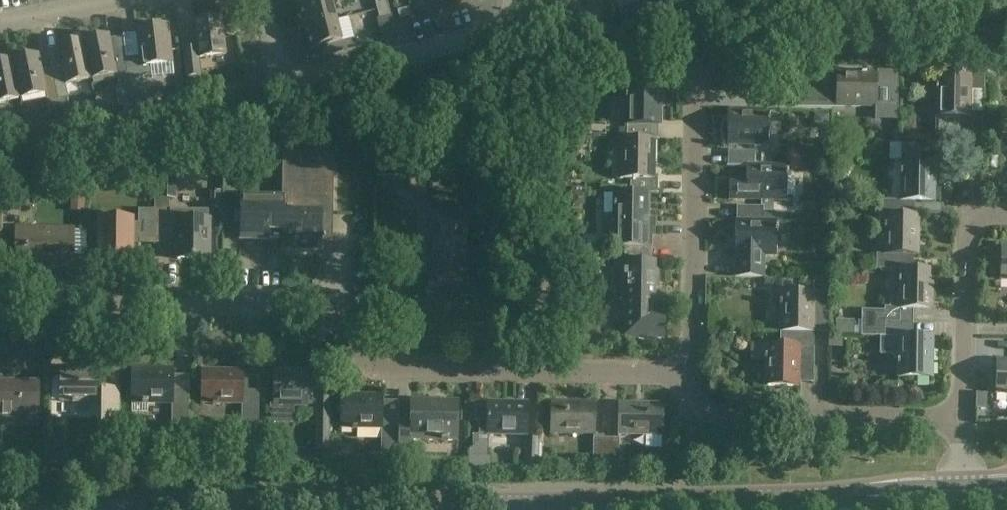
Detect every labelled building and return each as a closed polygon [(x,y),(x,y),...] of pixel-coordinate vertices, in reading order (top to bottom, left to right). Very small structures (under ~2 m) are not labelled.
[(331,0),(328,0),(299,7),(305,29),(336,21),(331,0)] [(390,6),(388,0),(381,0),(377,1),(379,9),(390,6)] [(641,13),(638,0),(629,0),(618,3),(622,17),(641,13)] [(392,14),(390,6),(379,9),(381,17),(392,14)] [(409,9),(398,12),(400,21),(412,18),(409,9)] [(197,49),(183,50),(189,94),(199,92),(197,77),(201,76),(199,59),(226,56),(222,20),(194,23),(197,49)] [(342,43),(336,21),(305,29),(311,51),(342,43)] [(175,75),(173,62),(169,24),(137,28),(138,34),(140,56),(126,57),(127,58),(127,61),(129,78),(129,79),(130,84),(130,85),(133,104),(135,120),(149,118),(146,94),(145,94),(144,84),(143,76),(152,75),(152,78),(175,75)] [(230,63),(219,64),(221,78),(249,74),(244,32),(227,34),(230,63)] [(114,58),(110,39),(109,34),(84,39),(92,79),(117,74),(120,87),(116,87),(120,106),(123,106),(133,104),(130,85),(130,84),(129,79),(129,78),(127,61),(127,58),(126,57),(126,55),(114,58)] [(53,70),(53,75),(55,82),(57,92),(58,96),(58,99),(59,104),(61,111),(71,109),(69,97),(66,84),(92,79),(84,39),(58,44),(62,63),(53,65),(54,70),(53,70)] [(38,55),(12,60),(20,100),(46,95),(48,108),(59,106),(52,72),(53,77),(43,79),(38,55)] [(12,60),(0,62),(0,104),(20,100),(12,60)] [(964,118),(970,118),(970,91),(985,92),(985,63),(963,63),(963,77),(937,77),(936,117),(939,117),(939,135),(964,135),(964,118)] [(877,73),(837,72),(837,91),(831,91),(794,90),(793,90),(793,105),(876,107),(876,120),(898,120),(899,107),(899,71),(878,71),(878,73),(877,73)] [(627,139),(655,139),(658,139),(658,127),(659,127),(660,86),(627,85),(626,126),(628,126),(627,139)] [(728,112),(728,145),(768,146),(769,112),(728,112)] [(25,135),(23,121),(16,123),(19,136),(25,135)] [(655,139),(627,139),(621,139),(621,180),(631,180),(631,194),(649,194),(658,194),(658,180),(654,179),(655,139)] [(936,144),(902,143),(902,160),(901,200),(876,200),(876,215),(886,215),(914,215),(915,214),(915,201),(935,202),(935,160),(936,144)] [(729,151),(729,166),(747,166),(756,166),(756,165),(756,151),(729,151)] [(284,154),(283,199),(240,198),(239,241),(282,242),(281,251),(321,251),(321,240),(332,240),(333,155),(284,154)] [(747,176),(747,199),(754,199),(761,199),(773,199),(787,199),(788,165),(756,165),(756,166),(747,166),(747,176)] [(409,166),(377,167),(378,193),(409,192),(409,166)] [(178,173),(161,173),(161,198),(178,198),(178,173)] [(729,182),(729,198),(747,199),(747,176),(737,175),(733,176),(731,179),(729,182)] [(16,187),(2,187),(2,197),(16,197),(16,192),(24,193),(24,187),(16,187)] [(649,194),(631,194),(615,193),(614,234),(625,234),(625,247),(652,248),(652,233),(648,233),(649,194)] [(71,204),(86,204),(86,194),(72,194),(71,204)] [(738,206),(737,220),(739,220),(739,221),(764,221),(764,220),(775,220),(775,214),(775,212),(772,212),(773,199),(761,199),(762,206),(738,206)] [(153,246),(153,212),(138,212),(138,219),(100,218),(100,260),(131,260),(131,246),(153,246)] [(153,212),(153,246),(177,246),(177,261),(207,261),(208,220),(170,219),(170,212),(153,212)] [(885,216),(885,217),(885,256),(877,256),(876,270),(900,270),(900,271),(913,271),(913,270),(914,270),(914,257),(919,257),(919,216),(914,216),(914,217),(885,216)] [(737,220),(737,276),(765,277),(765,254),(777,254),(777,222),(777,221),(775,220),(764,220),(764,221),(739,221),(739,220),(737,220)] [(434,224),(433,281),(466,281),(467,225),(434,224)] [(16,231),(15,271),(71,272),(71,233),(16,231)] [(652,248),(625,247),(624,261),(623,337),(667,337),(668,310),(657,310),(657,262),(651,262),(652,248)] [(886,309),(886,324),(913,324),(913,311),(932,312),(933,270),(914,270),(913,270),(913,271),(900,271),(900,310),(886,309)] [(781,292),(780,332),(814,333),(815,308),(829,308),(829,279),(814,279),(814,293),(781,292)] [(913,324),(886,324),(885,338),(882,338),(882,353),(894,353),(894,358),(899,358),(899,378),(931,379),(932,338),(912,338),(913,324)] [(814,333),(780,332),(780,341),(753,340),(753,356),(765,356),(765,387),(799,387),(800,361),(814,361),(814,333)] [(829,337),(828,346),(844,346),(844,337),(829,337)] [(997,362),(997,394),(1006,395),(1006,362),(997,362)] [(104,388),(104,373),(104,368),(63,367),(63,401),(103,402),(102,424),(120,424),(120,389),(104,388)] [(171,390),(171,375),(171,369),(131,369),(130,402),(171,402),(171,425),(188,425),(188,390),(171,390)] [(202,370),(202,404),(242,405),(241,426),(258,426),(259,392),(242,391),(242,371),(202,370)] [(330,378),(319,377),(307,377),(307,371),(275,371),(275,404),(273,404),(272,422),(294,423),(295,406),(318,406),(317,433),(317,450),(329,450),(329,433),(330,433),(330,392),(330,380),(330,378)] [(189,377),(171,375),(171,390),(188,390),(189,377)] [(37,421),(38,384),(0,383),(0,420),(37,421)] [(987,394),(977,394),(977,408),(987,408),(987,394)] [(398,466),(398,422),(398,402),(381,402),(381,396),(341,396),(340,429),(381,430),(381,452),(395,452),(395,466),(398,466)] [(489,435),(490,435),(528,435),(528,403),(488,402),(488,407),(475,407),(475,422),(479,422),(479,435),(475,435),(475,447),(470,447),(471,468),(492,467),(492,457),(488,457),(489,435)] [(398,422),(398,466),(398,469),(406,470),(406,450),(411,450),(411,440),(456,441),(457,406),(428,406),(428,403),(412,403),(412,423),(398,422)] [(551,403),(550,434),(594,435),(595,404),(551,403)] [(619,405),(618,435),(661,436),(662,406),(619,405)] [(605,473),(606,440),(592,439),(592,473),(605,473)] [(525,440),(525,471),(538,472),(538,440),(525,440)] [(618,440),(606,440),(605,473),(618,473),(618,440)] [(517,461),(517,471),(525,471),(525,461),(517,461)]
